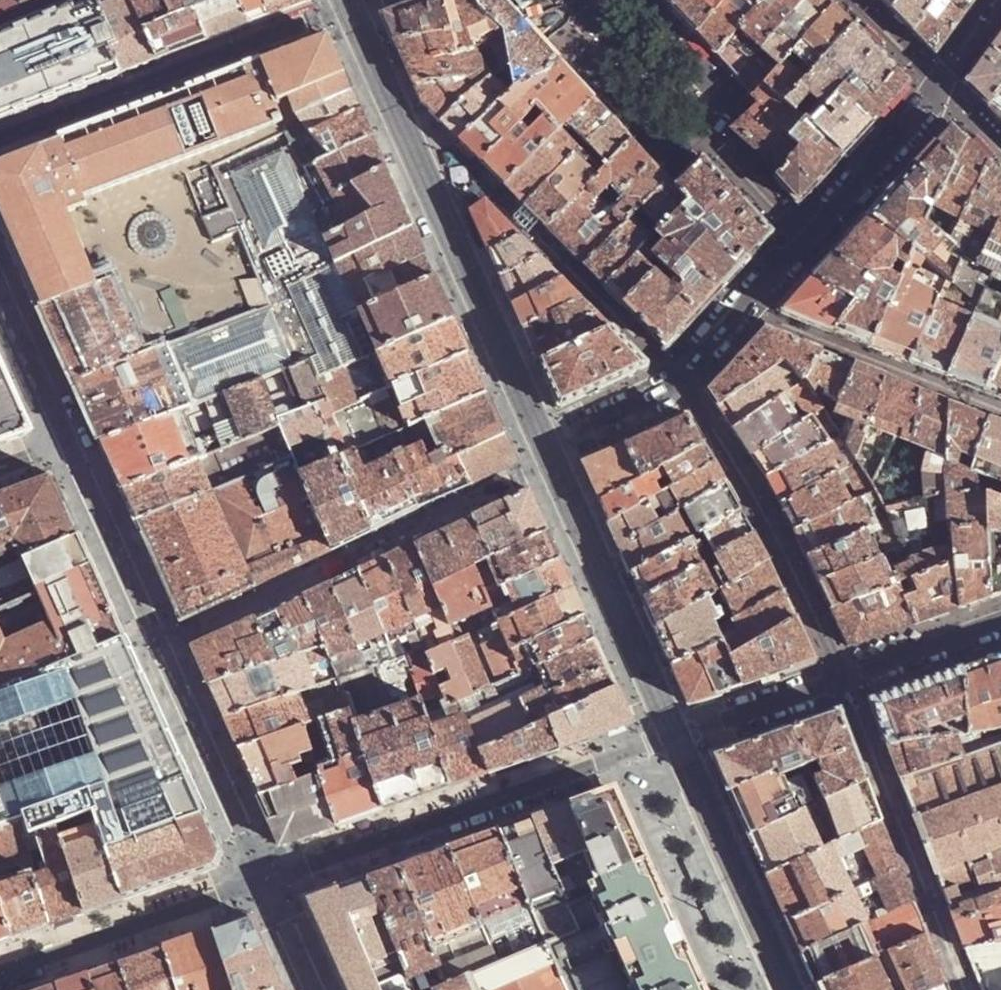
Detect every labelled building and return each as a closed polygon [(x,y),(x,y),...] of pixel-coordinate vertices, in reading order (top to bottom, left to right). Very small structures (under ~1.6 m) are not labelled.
[(96,0),(80,0),(0,34),(0,119),(23,111),(122,73),(110,48),(116,45),(96,0)] [(23,5),(21,0),(0,0),(0,15),(4,14),(23,5)] [(158,60),(130,0),(96,0),(116,45),(110,48),(122,73),(127,71),(158,60)] [(158,60),(186,49),(206,41),(194,11),(200,8),(196,0),(130,0),(158,60)] [(248,25),(237,0),(220,0),(200,8),(194,11),(206,41),(233,31),(248,25)] [(200,8),(220,0),(196,0),(200,8)] [(311,0),(282,0),(266,7),(263,0),(237,0),(248,25),(284,11),(312,1),(311,0)] [(448,33),(440,0),(421,0),(411,4),(382,14),(394,42),(448,33)] [(448,33),(450,32),(456,55),(469,47),(500,31),(481,11),(477,0),(440,0),(448,33)] [(558,61),(516,16),(502,0),(477,0),(481,11),(500,31),(501,37),(509,68),(516,90),(544,75),(558,61)] [(672,7),(696,32),(724,1),(725,0),(666,0),(672,7)] [(751,13),(745,21),(738,29),(732,35),(741,43),(747,37),(760,49),(803,0),(763,0),(751,13)] [(751,13),(763,0),(737,0),(751,13)] [(760,49),(779,65),(831,8),(823,0),(803,0),(760,49)] [(890,10),(898,0),(880,0),(882,2),(890,10)] [(935,0),(898,0),(890,10),(905,25),(912,32),(935,0)] [(976,0),(935,0),(912,32),(936,56),(966,14),(976,0)] [(705,42),(716,53),(732,35),(738,29),(745,21),(728,5),(724,1),(696,32),(705,42)] [(840,16),(831,8),(779,65),(764,83),(784,101),(851,27),(840,16)] [(851,27),(784,101),(795,111),(810,95),(825,109),(838,95),(852,79),(873,98),(896,72),(870,45),(851,27)] [(469,47),(473,53),(501,37),(500,31),(469,47)] [(414,85),(460,81),(453,64),(450,58),(456,55),(450,32),(448,33),(394,42),(407,69),(414,85)] [(964,84),(979,99),(988,107),(1000,90),(1000,33),(964,84)] [(732,35),(716,53),(730,69),(736,76),(760,49),(747,37),(741,43),(732,35)] [(344,73),(327,36),(293,49),(262,61),(291,131),(305,125),(297,115),(289,96),(344,73)] [(473,53),(492,79),(509,68),(501,37),(473,53)] [(450,58),(453,64),(473,53),(469,47),(456,55),(450,58)] [(749,89),(754,94),(764,83),(779,65),(760,49),(736,76),(749,89)] [(434,116),(442,123),(492,79),(473,53),(453,64),(460,81),(414,85),(422,104),(434,116)] [(198,85),(180,92),(212,167),(286,133),(291,131),(262,61),(240,69),(198,85)] [(572,75),(558,61),(544,75),(516,90),(535,110),(536,109),(537,110),(572,75)] [(492,79),(508,97),(516,90),(509,68),(492,79)] [(838,95),(870,126),(877,119),(909,84),(902,78),(896,72),(873,98),(852,79),(838,95)] [(348,83),(344,73),(289,96),(297,115),(352,92),(348,83)] [(580,85),(572,75),(537,110),(544,117),(558,133),(561,131),(567,125),(593,99),(580,85)] [(454,136),(460,142),(508,97),(492,79),(442,123),(454,136)] [(762,104),(735,129),(780,171),(781,171),(801,149),(789,138),(805,120),(795,111),(784,101),(764,83),(754,94),(762,104)] [(472,154),(481,163),(521,124),(526,119),(535,110),(516,90),(508,97),(460,142),(472,154)] [(988,107),(1000,121),(1000,90),(988,107)] [(159,100),(142,107),(190,223),(204,218),(230,207),(220,186),(221,186),(212,167),(180,92),(159,100)] [(356,101),(352,92),(297,115),(305,125),(312,132),(361,110),(356,101)] [(859,138),(870,126),(838,95),(825,109),(811,125),(843,155),(859,138)] [(593,99),(567,125),(586,144),(612,119),(602,109),(593,99)] [(119,116),(104,122),(162,261),(200,245),(190,223),(142,107),(119,116)] [(533,128),(544,117),(537,110),(536,109),(535,110),(526,119),(533,128)] [(364,119),(361,110),(312,132),(330,155),(372,136),(364,119)] [(495,176),(505,186),(558,133),(544,117),(533,128),(528,132),(521,124),(481,163),(495,176)] [(521,124),(528,132),(533,128),(526,119),(521,124)] [(586,144),(607,166),(632,141),(619,127),(612,119),(586,144)] [(821,179),(843,155),(811,125),(805,120),(789,138),(801,149),(781,171),(780,171),(774,178),(798,204),(821,179)] [(51,142),(40,146),(97,287),(111,281),(162,261),(104,122),(85,129),(51,142)] [(330,155),(312,132),(305,125),(291,131),(286,133),(212,167),(221,186),(220,186),(230,207),(204,218),(211,240),(223,237),(238,231),(245,246),(270,306),(256,311),(195,335),(165,347),(191,407),(308,361),(316,378),(326,374),(287,287),(276,260),(323,239),(339,230),(306,167),(330,155)] [(561,131),(580,150),(586,144),(567,125),(561,131)] [(942,134),(934,143),(953,162),(965,139),(951,125),(942,134)] [(518,200),(524,206),(580,150),(561,131),(558,133),(505,186),(518,200)] [(330,155),(306,167),(339,230),(375,212),(353,186),(386,168),(383,160),(378,150),(372,136),(330,155)] [(960,219),(987,161),(974,148),(965,139),(953,162),(938,188),(929,205),(940,210),(928,229),(949,244),(960,219)] [(607,166),(601,172),(611,181),(610,182),(628,201),(639,211),(640,210),(669,181),(642,152),(632,141),(607,166)] [(922,156),(914,165),(938,188),(953,162),(934,143),(922,156)] [(586,144),(580,150),(601,172),(607,166),(586,144)] [(0,161),(0,220),(2,224),(19,262),(40,308),(97,287),(40,146),(9,157),(0,161)] [(538,220),(547,229),(586,188),(601,172),(580,150),(524,206),(538,220)] [(693,170),(674,186),(674,187),(687,202),(679,210),(698,228),(705,235),(736,260),(743,253),(750,258),(760,246),(772,234),(704,160),(693,170)] [(987,161),(960,219),(975,226),(992,234),(1000,214),(1000,175),(997,171),(987,161)] [(887,194),(867,216),(913,251),(947,277),(952,281),(960,265),(949,256),(955,249),(949,244),(928,229),(920,222),(929,205),(938,188),(914,165),(887,194)] [(386,168),(353,186),(375,212),(339,230),(323,239),(334,263),(412,226),(405,209),(390,177),(386,168)] [(586,188),(596,198),(604,190),(603,190),(610,182),(611,181),(601,172),(586,188)] [(669,181),(640,210),(659,230),(679,210),(687,202),(674,187),(674,186),(669,181)] [(610,182),(603,190),(604,190),(621,208),(628,201),(610,182)] [(564,246),(584,266),(623,227),(614,217),(614,216),(596,198),(586,188),(547,229),(564,246)] [(621,208),(604,190),(596,198),(614,216),(621,209),(622,209),(621,208)] [(639,211),(628,201),(621,208),(622,209),(621,209),(631,219),(639,211)] [(482,238),(488,251),(519,236),(508,224),(485,202),(470,211),(482,238)] [(614,217),(623,227),(630,219),(631,219),(621,209),(614,216),(614,217)] [(631,219),(630,219),(650,240),(655,235),(659,230),(640,210),(639,211),(631,219)] [(737,271),(750,258),(743,253),(736,260),(705,235),(698,228),(679,210),(659,230),(655,235),(663,243),(652,254),(653,257),(660,264),(677,280),(679,283),(692,269),(720,289),(737,271)] [(977,265),(983,269),(1000,278),(1000,214),(992,234),(977,264),(977,265)] [(867,216),(831,255),(893,294),(899,281),(887,274),(896,262),(905,268),(913,251),(867,216)] [(204,218),(190,223),(200,245),(211,240),(204,218)] [(597,279),(605,287),(644,247),(650,240),(630,219),(623,227),(584,266),(597,279)] [(960,219),(949,244),(955,249),(961,254),(975,226),(960,219)] [(417,236),(412,226),(334,263),(287,287),(326,374),(342,367),(359,360),(339,319),(357,311),(359,311),(348,287),(425,254),(417,236)] [(992,234),(975,226),(961,254),(963,256),(963,258),(977,264),(992,234)] [(162,261),(111,281),(144,355),(165,347),(195,335),(256,311),(270,306),(245,246),(238,231),(223,237),(211,240),(200,245),(162,261)] [(494,265),(500,277),(540,257),(531,247),(519,236),(488,251),(494,265)] [(323,239),(276,260),(287,287),(334,263),(323,239)] [(614,296),(623,305),(653,272),(645,264),(653,257),(652,254),(644,247),(605,287),(614,296)] [(949,256),(960,265),(963,258),(963,256),(961,254),(955,249),(949,256)] [(905,268),(900,279),(938,296),(947,277),(913,251),(905,268)] [(425,254),(348,287),(359,311),(435,277),(429,263),(425,254)] [(845,336),(870,346),(893,294),(831,255),(821,266),(811,277),(853,300),(859,289),(868,294),(864,303),(857,299),(855,301),(833,331),(845,336)] [(507,293),(512,304),(561,278),(551,268),(540,257),(500,277),(507,293)] [(645,264),(653,272),(660,264),(653,257),(645,264)] [(952,281),(980,303),(987,290),(987,289),(977,284),(983,269),(977,265),(977,264),(963,258),(960,265),(952,281)] [(887,274),(899,281),(900,279),(905,268),(896,262),(887,274)] [(653,272),(670,288),(677,280),(660,264),(653,272)] [(696,316),(720,289),(692,269),(679,283),(677,280),(670,288),(653,272),(623,305),(667,348),(696,316)] [(977,284),(987,289),(987,290),(996,294),(1000,283),(1000,278),(983,269),(977,284)] [(443,293),(435,277),(359,311),(357,311),(376,352),(454,319),(443,293)] [(801,319),(833,331),(855,301),(853,300),(811,277),(801,288),(780,310),(801,319)] [(938,296),(936,301),(973,318),(976,313),(980,303),(952,281),(947,277),(938,296)] [(574,291),(561,278),(512,304),(518,317),(522,328),(583,300),(574,291)] [(892,355),(908,361),(936,301),(938,296),(900,279),(899,281),(893,294),(870,346),(892,355)] [(97,287),(40,308),(59,350),(74,382),(144,355),(111,281),(97,287)] [(853,300),(855,301),(857,299),(864,303),(868,294),(859,289),(853,300)] [(976,313),(1000,325),(1000,296),(996,294),(987,290),(980,303),(976,313)] [(527,338),(531,347),(596,314),(588,305),(583,300),(522,328),(527,338)] [(926,368),(947,376),(973,318),(936,301),(908,361),(926,368)] [(339,319),(359,360),(376,352),(357,311),(339,319)] [(947,376),(967,384),(984,391),(1000,353),(1000,325),(976,313),(973,318),(947,376)] [(602,320),(596,314),(531,347),(534,355),(538,363),(611,329),(602,320)] [(459,331),(454,319),(376,352),(393,386),(469,353),(459,331)] [(707,390),(718,406),(775,368),(784,362),(795,372),(805,381),(820,350),(764,328),(733,362),(707,390)] [(538,363),(559,409),(604,388),(646,369),(646,365),(611,329),(538,363)] [(101,442),(191,407),(165,347),(144,355),(74,382),(78,392),(101,442)] [(820,350),(805,381),(806,382),(814,394),(817,388),(825,393),(824,396),(838,403),(854,364),(836,357),(820,350)] [(359,360),(342,367),(357,402),(393,386),(376,352),(359,360)] [(469,353),(393,386),(411,425),(414,425),(431,417),(486,391),(476,367),(469,353)] [(984,391),(1000,398),(1000,353),(984,391)] [(0,360),(0,443),(32,432),(21,407),(3,367),(0,360)] [(191,407),(101,442),(113,468),(122,488),(279,427),(276,421),(278,420),(325,399),(316,378),(308,361),(191,407)] [(784,362),(775,368),(782,379),(795,372),(784,362)] [(855,420),(847,443),(856,456),(868,424),(885,376),(868,369),(854,364),(838,403),(835,411),(836,412),(835,413),(855,420)] [(326,374),(316,378),(325,399),(331,412),(332,413),(357,402),(342,367),(326,374)] [(728,421),(734,430),(783,397),(791,392),(782,379),(775,368),(718,406),(728,421)] [(782,379),(791,392),(806,382),(805,381),(795,372),(782,379)] [(947,461),(949,401),(916,388),(885,376),(868,424),(897,436),(911,442),(909,446),(915,448),(917,444),(929,449),(925,468),(925,484),(926,498),(948,493),(949,493),(947,461)] [(806,382),(791,392),(810,419),(812,417),(824,409),(814,394),(806,382)] [(393,386),(357,402),(332,413),(349,452),(350,453),(357,451),(384,438),(411,425),(393,386)] [(835,411),(838,403),(824,396),(825,393),(817,388),(814,394),(824,409),(831,419),(835,413),(836,412),(835,411)] [(450,458),(455,456),(505,433),(494,409),(486,391),(431,417),(450,458)] [(791,392),(783,397),(801,424),(810,419),(791,392)] [(752,456),(801,424),(783,397),(734,430),(745,446),(752,456)] [(357,538),(372,531),(340,457),(322,416),(331,412),(325,399),(278,420),(276,421),(279,427),(293,459),(333,550),(357,538)] [(965,407),(949,401),(947,461),(957,464),(961,454),(975,459),(989,417),(965,407)] [(801,424),(752,456),(761,470),(767,478),(843,437),(831,419),(824,409),(812,417),(810,419),(801,424)] [(340,457),(349,452),(332,413),(331,412),(322,416),(340,457)] [(638,437),(624,443),(634,467),(644,462),(648,473),(662,466),(704,443),(697,432),(688,415),(669,423),(638,437)] [(431,417),(414,425),(423,444),(433,466),(450,458),(431,417)] [(971,470),(977,472),(988,476),(992,465),(1000,469),(1000,421),(989,417),(975,459),(971,470)] [(398,455),(423,444),(414,425),(411,425),(384,438),(391,452),(396,450),(398,455)] [(279,427),(122,488),(131,509),(136,520),(212,491),(293,459),(279,427)] [(455,456),(470,485),(494,473),(517,461),(505,433),(455,456)] [(909,446),(911,442),(897,436),(891,451),(905,456),(909,446)] [(843,437),(767,478),(776,496),(781,503),(836,474),(859,461),(856,456),(847,443),(843,437)] [(357,451),(366,469),(393,457),(391,452),(384,438),(357,451)] [(595,487),(601,500),(648,473),(644,462),(634,467),(624,443),(583,462),(595,487)] [(704,443),(662,466),(667,475),(673,486),(715,463),(707,450),(704,443)] [(423,444),(398,455),(396,450),(391,452),(393,457),(420,509),(449,495),(470,485),(455,456),(450,458),(433,466),(423,444)] [(393,457),(366,469),(357,451),(350,453),(349,452),(340,457),(372,531),(402,517),(420,509),(393,457)] [(957,464),(971,470),(975,459),(961,454),(957,464)] [(280,576),(333,550),(293,459),(212,491),(255,588),(280,576)] [(836,474),(842,487),(851,482),(856,492),(847,497),(850,502),(876,490),(859,461),(836,474)] [(957,464),(947,461),(949,493),(948,493),(948,496),(976,493),(977,472),(971,470),(957,464)] [(718,468),(715,463),(673,486),(661,493),(647,501),(653,510),(663,504),(669,516),(683,508),(726,484),(718,468)] [(648,473),(601,500),(607,515),(610,521),(647,501),(661,493),(655,482),(667,475),(662,466),(648,473)] [(977,472),(976,493),(985,492),(985,493),(993,496),(999,481),(988,476),(977,472)] [(52,474),(0,493),(0,550),(16,544),(22,556),(79,534),(65,502),(52,474)] [(790,520),(794,529),(850,502),(847,497),(842,487),(836,474),(781,503),(790,520)] [(667,475),(655,482),(661,493),(673,486),(667,475)] [(851,482),(842,487),(847,497),(856,492),(851,482)] [(726,484),(683,508),(698,535),(701,533),(741,510),(732,494),(726,484)] [(498,502),(471,515),(488,558),(547,530),(542,519),(528,488),(498,502)] [(803,547),(807,556),(875,524),(877,523),(870,509),(883,503),(876,490),(850,502),(794,529),(803,547)] [(204,611),(255,588),(212,491),(136,520),(153,556),(183,621),(204,611)] [(974,603),(990,598),(988,548),(987,533),(985,493),(985,492),(976,493),(948,496),(952,547),(954,546),(955,562),(959,609),(974,603)] [(948,493),(926,498),(885,506),(891,516),(905,548),(919,576),(955,562),(954,546),(952,547),(948,496),(948,493)] [(993,496),(985,493),(987,533),(1000,533),(1000,499),(993,496)] [(633,572),(688,540),(698,535),(683,508),(669,516),(659,521),(653,510),(647,501),(610,521),(623,550),(633,572)] [(883,503),(870,509),(877,523),(891,516),(885,506),(883,503)] [(663,504),(653,510),(659,521),(669,516),(663,504)] [(741,510),(701,533),(715,556),(754,533),(745,517),(741,510)] [(441,529),(414,542),(442,607),(450,625),(458,622),(478,613),(492,607),(485,593),(473,566),(487,559),(488,558),(471,515),(441,529)] [(877,523),(875,524),(888,554),(905,548),(891,516),(877,523)] [(819,582),(888,554),(875,524),(807,556),(815,573),(819,582)] [(487,559),(473,566),(485,593),(499,586),(505,584),(560,558),(552,541),(547,530),(488,558),(487,559)] [(698,535),(688,540),(701,565),(702,564),(709,560),(715,556),(701,533),(698,535)] [(724,586),(769,560),(759,543),(754,533),(715,556),(720,566),(714,569),(717,575),(724,586)] [(988,548),(1000,548),(1000,533),(987,533),(988,548)] [(79,534),(22,556),(0,564),(0,600),(37,585),(92,564),(86,550),(79,534)] [(641,591),(644,598),(701,565),(688,540),(633,572),(641,591)] [(399,550),(387,555),(413,621),(442,607),(414,542),(399,550)] [(16,544),(0,550),(0,564),(22,556),(16,544)] [(905,548),(888,554),(901,583),(910,579),(919,576),(905,548)] [(988,548),(990,598),(1000,594),(1000,548),(988,548)] [(827,599),(831,609),(899,584),(901,583),(888,554),(819,582),(827,599)] [(368,564),(359,568),(385,633),(390,643),(417,630),(413,621),(387,555),(368,564)] [(564,568),(560,558),(505,584),(513,601),(517,612),(572,586),(564,568)] [(775,573),(769,560),(724,586),(719,589),(733,618),(783,590),(775,573)] [(940,615),(959,609),(955,562),(919,576),(910,579),(914,589),(903,593),(915,624),(940,615)] [(13,657),(0,627),(0,689),(126,638),(109,600),(92,564),(37,585),(61,638),(13,657)] [(717,575),(709,579),(702,564),(701,565),(644,598),(653,617),(657,626),(708,596),(715,591),(717,591),(719,589),(724,586),(717,575)] [(344,575),(331,581),(359,645),(364,643),(371,640),(378,637),(385,633),(359,568),(344,575)] [(314,590),(304,594),(326,645),(331,658),(359,645),(331,581),(314,590)] [(499,586),(485,593),(492,607),(494,611),(513,601),(505,584),(499,586)] [(895,631),(915,624),(903,593),(899,584),(831,609),(837,621),(849,647),(857,644),(895,631)] [(37,585),(0,600),(0,627),(13,657),(61,638),(37,585)] [(577,597),(572,586),(517,612),(498,621),(511,649),(528,641),(585,614),(577,597)] [(731,619),(736,631),(722,639),(722,641),(729,655),(796,617),(788,601),(783,590),(733,618),(731,619)] [(276,608),(256,617),(265,638),(284,629),(297,655),(302,653),(326,645),(304,594),(276,608)] [(724,607),(715,611),(708,596),(657,626),(666,646),(674,665),(722,641),(722,639),(717,628),(718,627),(730,620),(724,607)] [(517,612),(513,601),(494,611),(498,621),(517,612)] [(442,607),(413,621),(417,630),(424,646),(427,655),(457,641),(450,625),(442,607)] [(494,611),(492,607),(478,613),(485,627),(498,621),(494,611)] [(585,614),(528,641),(534,654),(538,664),(596,637),(590,624),(585,614)] [(231,629),(193,647),(204,671),(211,685),(297,655),(284,629),(265,638),(256,617),(231,629)] [(800,626),(796,617),(729,655),(742,684),(769,675),(815,659),(812,652),(800,626)] [(736,631),(731,619),(730,620),(718,627),(717,628),(722,639),(736,631)] [(485,627),(478,631),(491,663),(494,670),(499,682),(521,672),(516,661),(511,649),(498,621),(485,627)] [(458,622),(450,625),(457,641),(464,637),(458,622)] [(417,630),(390,643),(396,658),(405,655),(405,653),(424,646),(417,630)] [(385,633),(378,637),(383,646),(390,643),(385,633)] [(366,650),(361,652),(368,668),(377,666),(380,664),(396,658),(390,643),(383,646),(378,637),(371,640),(364,643),(366,650)] [(599,644),(596,637),(538,664),(537,665),(547,688),(548,690),(607,663),(599,644)] [(126,638),(0,689),(0,693),(4,713),(0,715),(0,729),(5,754),(150,693),(135,659),(126,638)] [(511,649),(516,661),(534,654),(528,641),(511,649)] [(690,702),(742,684),(729,655),(722,641),(674,665),(680,678),(690,702)] [(326,645),(302,653),(314,688),(317,687),(316,686),(339,680),(340,680),(331,658),(326,645)] [(359,645),(331,658),(340,680),(368,668),(361,652),(359,645)] [(410,670),(431,663),(427,655),(424,646),(405,653),(405,655),(410,670)] [(219,704),(225,717),(297,694),(314,688),(302,653),(297,655),(211,685),(219,704)] [(534,654),(516,661),(521,672),(537,665),(538,664),(534,654)] [(963,667),(967,718),(968,732),(979,731),(980,732),(1000,728),(1000,654),(985,660),(963,667)] [(368,668),(340,680),(339,680),(343,695),(324,701),(330,717),(349,710),(384,809),(418,797),(450,785),(430,728),(421,702),(420,700),(412,676),(410,670),(405,655),(396,658),(380,664),(377,666),(368,668)] [(431,663),(410,670),(412,676),(420,700),(421,702),(437,696),(444,694),(440,688),(435,675),(431,663)] [(482,667),(484,674),(494,670),(491,663),(482,667)] [(607,663),(548,690),(558,712),(617,685),(611,672),(607,663)] [(489,686),(459,701),(464,716),(468,724),(521,700),(547,688),(537,665),(521,672),(499,682),(489,686)] [(878,722),(887,745),(941,737),(940,731),(940,725),(957,721),(967,718),(963,667),(929,679),(870,700),(878,722)] [(343,695),(339,680),(316,686),(317,687),(322,701),(323,700),(324,701),(343,695)] [(625,704),(617,685),(558,712),(546,718),(560,747),(581,740),(633,722),(625,704)] [(314,688),(297,694),(304,708),(322,701),(317,687),(314,688)] [(521,700),(532,725),(546,718),(558,712),(548,690),(547,688),(521,700)] [(150,693),(5,754),(0,729),(0,826),(22,818),(25,836),(36,832),(57,826),(95,812),(187,775),(181,762),(166,727),(150,693)] [(234,736),(239,747),(304,726),(311,724),(304,708),(297,694),(225,717),(234,736)] [(444,694),(437,696),(444,714),(446,714),(448,717),(450,721),(464,716),(459,701),(449,705),(444,694)] [(323,700),(322,701),(304,708),(311,724),(319,720),(330,717),(324,701),(323,700)] [(479,749),(532,725),(521,700),(468,724),(479,749)] [(349,710),(330,717),(319,720),(311,724),(304,726),(315,759),(337,824),(365,815),(384,809),(349,710)] [(720,772),(728,791),(777,768),(780,775),(809,764),(809,766),(819,762),(825,775),(820,777),(817,773),(813,774),(825,799),(866,780),(857,757),(839,710),(780,731),(712,754),(720,772)] [(470,779),(489,772),(479,749),(468,724),(464,716),(450,721),(430,728),(450,785),(470,779)] [(560,747),(546,718),(532,725),(479,749),(489,772),(510,765),(560,747)] [(967,718),(957,721),(958,734),(968,732),(967,718)] [(304,726),(239,747),(253,777),(260,794),(298,782),(292,768),(302,763),(315,759),(304,726)] [(958,734),(955,734),(962,756),(984,749),(981,739),(982,738),(980,732),(979,731),(968,732),(958,734)] [(982,738),(981,739),(984,749),(1000,743),(1000,732),(982,738)] [(941,737),(887,745),(894,764),(899,778),(962,756),(955,734),(949,735),(941,737)] [(984,749),(962,756),(899,778),(915,818),(927,850),(936,872),(950,910),(1000,891),(1000,743),(984,749)] [(337,824),(315,759),(302,763),(292,768),(298,782),(260,794),(269,813),(282,844),(307,835),(337,824)] [(777,768),(728,791),(735,806),(741,818),(748,835),(805,808),(816,803),(824,799),(825,799),(813,774),(809,766),(809,764),(780,775),(777,768)] [(187,775),(95,812),(123,900),(217,868),(223,855),(213,832),(194,791),(187,775)] [(825,799),(824,799),(816,803),(829,836),(832,844),(858,833),(882,821),(872,794),(866,780),(825,799)] [(593,796),(569,805),(587,850),(552,866),(563,894),(587,884),(644,858),(624,815),(612,790),(593,796)] [(816,803),(805,808),(819,840),(829,836),(816,803)] [(547,812),(532,817),(552,866),(587,850),(569,805),(547,812)] [(805,808),(748,835),(760,862),(766,875),(823,849),(819,840),(805,808)] [(69,865),(85,914),(109,905),(123,900),(95,812),(57,826),(69,865)] [(511,825),(498,829),(528,902),(532,912),(565,899),(563,894),(552,866),(532,817),(511,825)] [(0,826),(0,907),(11,939),(33,932),(49,926),(34,877),(32,875),(33,874),(28,849),(25,836),(22,818),(0,826)] [(882,821),(858,833),(865,849),(878,878),(899,868),(887,836),(882,821)] [(69,865),(57,826),(36,832),(49,872),(69,865)] [(472,838),(449,846),(479,922),(528,902),(498,829),(472,838)] [(49,872),(36,832),(25,836),(28,849),(33,874),(32,875),(34,877),(49,872)] [(823,849),(766,875),(778,901),(787,921),(851,891),(838,861),(865,849),(858,833),(832,844),(823,849)] [(421,856),(399,864),(432,947),(442,944),(447,941),(482,927),(479,922),(449,846),(421,856)] [(865,849),(838,861),(851,891),(875,879),(878,878),(865,849)] [(644,858),(587,884),(589,889),(591,894),(635,989),(703,989),(694,971),(670,917),(644,858)] [(383,870),(367,875),(394,942),(400,958),(409,978),(440,966),(432,947),(399,864),(383,870)] [(85,914),(69,865),(49,872),(34,877),(49,926),(72,918),(85,914)] [(851,891),(787,921),(796,941),(800,951),(912,900),(899,868),(878,878),(875,879),(851,891)] [(349,882),(338,886),(365,953),(394,942),(367,875),(349,882)] [(587,884),(563,894),(565,899),(589,889),(587,884)] [(323,936),(341,978),(346,989),(380,989),(371,970),(365,953),(338,886),(322,891),(305,897),(323,936)] [(589,889),(565,899),(567,904),(591,894),(589,889)] [(950,910),(955,923),(1000,907),(1000,891),(950,910)] [(591,894),(567,904),(577,928),(544,942),(564,989),(635,989),(591,894)] [(565,899),(532,912),(544,940),(544,942),(577,928),(567,904),(565,899)] [(912,900),(800,951),(808,969),(814,983),(874,957),(882,953),(926,934),(918,914),(912,900)] [(528,902),(479,922),(482,927),(489,946),(495,961),(544,940),(532,912),(528,902)] [(11,939),(0,907),(0,943),(11,939)] [(955,923),(960,937),(964,947),(1000,942),(1000,907),(955,923)] [(251,918),(213,931),(233,989),(284,989),(280,981),(251,918)] [(482,927),(447,941),(455,960),(489,946),(482,927)] [(213,931),(187,940),(162,948),(177,989),(233,989),(213,931)] [(882,953),(898,989),(926,989),(945,982),(932,950),(926,934),(882,953)] [(544,942),(544,940),(495,961),(496,963),(468,975),(475,989),(564,989),(544,942)] [(394,942),(365,953),(371,970),(400,958),(394,942)] [(442,944),(432,947),(440,966),(449,962),(442,944)] [(495,961),(489,946),(455,960),(449,962),(440,966),(448,983),(468,975),(496,963),(495,961)] [(162,948),(139,956),(119,963),(128,989),(177,989),(162,948)] [(874,957),(889,989),(898,989),(882,953),(874,957)] [(814,983),(818,989),(889,989),(874,957),(814,983)] [(409,978),(400,958),(371,970),(380,989),(413,989),(409,978)] [(119,963),(103,969),(88,974),(93,989),(128,989),(119,963)] [(409,978),(413,989),(432,989),(448,983),(440,966),(409,978)] [(88,974),(68,981),(57,985),(58,989),(93,989),(88,974)] [(468,975),(448,983),(432,989),(475,989),(468,975)] [(945,982),(926,989),(948,989),(945,982)]
